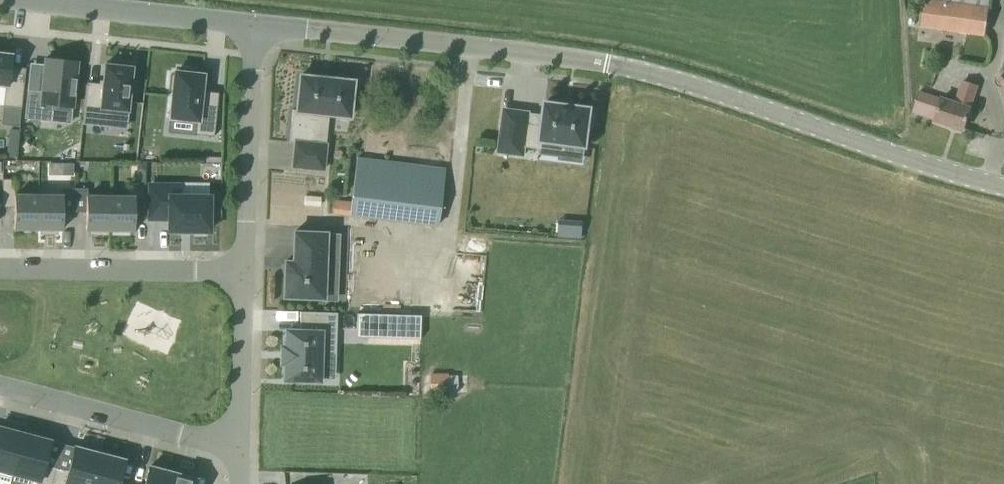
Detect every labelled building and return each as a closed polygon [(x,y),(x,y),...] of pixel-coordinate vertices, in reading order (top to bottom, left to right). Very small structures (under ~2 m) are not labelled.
[(989,6),(945,0),(923,0),(920,25),(986,33),(989,6)] [(5,86),(3,105),(21,108),(26,68),(10,66),(11,54),(0,53),(0,85),(5,86)] [(45,58),(42,91),(27,90),(24,118),(51,121),(52,105),(72,107),(77,61),(45,58)] [(105,64),(102,86),(87,84),(83,122),(111,125),(112,109),(126,111),(127,111),(129,96),(133,97),(134,82),(130,81),(132,67),(125,66),(126,62),(112,61),(111,65),(105,64)] [(214,140),(218,96),(201,94),(203,79),(194,78),(194,74),(178,72),(177,76),(175,76),(174,78),(171,78),(169,94),(173,95),(170,122),(196,124),(195,138),(214,140)] [(340,74),(336,75),(335,76),(335,79),(300,75),(296,110),(292,109),(289,142),(295,142),(293,166),(323,169),(326,144),(312,142),(314,128),(321,129),(323,114),(349,117),(353,81),(349,80),(349,77),(349,76),(348,75),(344,74),(340,74)] [(956,103),(942,98),(934,120),(963,130),(977,87),(963,82),(956,103)] [(525,147),(561,151),(562,143),(585,147),(587,147),(587,145),(589,126),(593,126),(594,112),(591,112),(591,109),(592,109),(592,107),(590,108),(576,106),(574,105),(563,104),(561,104),(548,102),(545,101),(545,103),(546,104),(543,124),(528,123),(529,112),(505,109),(499,152),(524,155),(525,147)] [(3,105),(1,125),(19,127),(21,108),(3,105)] [(438,224),(445,168),(356,158),(349,213),(438,224)] [(49,173),(74,173),(74,162),(49,162),(49,173)] [(14,205),(14,228),(38,229),(38,195),(15,195),(15,177),(2,177),(2,205),(14,205)] [(194,235),(206,235),(206,231),(209,231),(209,222),(209,203),(209,196),(180,196),(180,185),(150,184),(150,218),(169,218),(169,230),(194,231),(194,235)] [(63,196),(38,195),(38,229),(41,229),(41,233),(57,233),(57,229),(62,229),(63,196)] [(110,196),(86,196),(86,229),(91,229),(91,233),(107,233),(107,229),(110,230),(110,196)] [(134,230),(135,197),(110,196),(110,230),(134,230)] [(209,203),(209,222),(221,222),(221,204),(209,203)] [(285,261),(285,265),(283,297),(323,299),(325,252),(337,252),(338,233),(294,231),(293,261),(285,261)] [(299,332),(286,331),(286,348),(282,348),(282,363),(286,363),(285,379),(319,380),(319,379),(320,354),(336,354),(337,313),(300,312),(299,332)] [(357,313),(356,336),(368,336),(369,314),(357,313)] [(13,474),(23,433),(18,432),(19,429),(5,425),(4,428),(0,427),(0,471),(13,474)] [(13,474),(30,479),(28,483),(52,483),(56,467),(44,464),(50,440),(43,438),(44,435),(30,432),(29,435),(23,433),(13,474)] [(52,483),(92,483),(100,453),(95,452),(96,449),(82,445),(81,448),(74,447),(68,470),(56,467),(52,483)] [(124,460),(119,458),(120,455),(106,452),(105,455),(100,453),(92,483),(127,483),(119,482),(124,460)] [(173,473),(168,471),(169,468),(155,465),(154,468),(149,466),(144,483),(170,483),(173,473)] [(196,479),(191,478),(192,474),(178,471),(177,474),(173,473),(170,483),(195,483),(196,479)]
